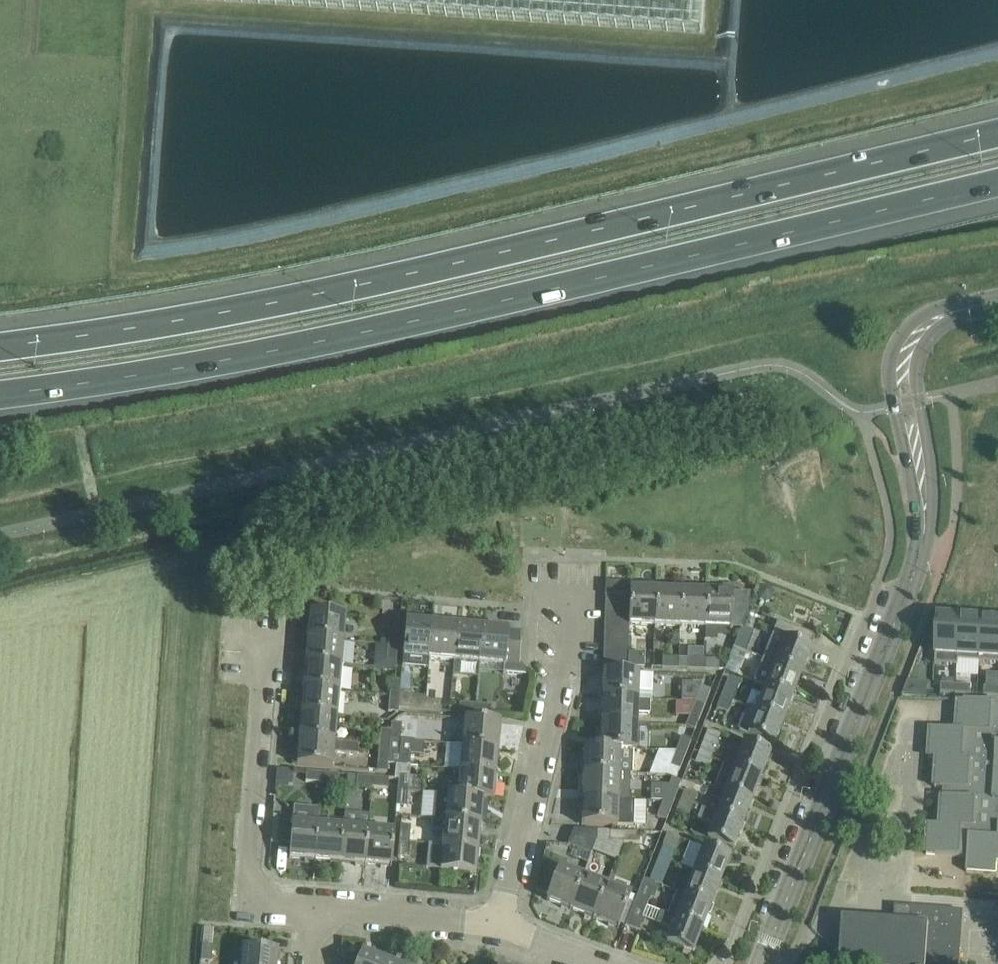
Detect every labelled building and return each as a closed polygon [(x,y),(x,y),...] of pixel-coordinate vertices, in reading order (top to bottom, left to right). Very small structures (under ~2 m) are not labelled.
[(702,31),(704,0),(252,0),(702,31)] [(605,595),(630,596),(629,609),(629,620),(629,624),(629,625),(655,625),(656,589),(654,589),(654,583),(606,582),(605,595)] [(731,626),(741,626),(750,604),(750,592),(749,592),(749,594),(732,594),(732,591),(731,591),(731,592),(729,592),(730,586),(717,585),(717,591),(705,591),(704,627),(731,628),(731,626)] [(680,590),(656,589),(655,625),(679,626),(680,590)] [(704,627),(705,591),(680,590),(679,626),(704,627)] [(605,595),(605,608),(629,609),(630,596),(605,595)] [(605,608),(604,619),(629,620),(629,609),(605,608)] [(310,612),(307,637),(344,640),(346,615),(310,612)] [(938,617),(935,664),(958,666),(958,661),(957,661),(960,618),(938,617)] [(960,618),(957,661),(958,661),(979,662),(982,620),(960,618)] [(604,619),(604,630),(629,631),(629,625),(629,624),(629,620),(604,619)] [(428,658),(431,622),(406,620),(403,656),(428,658)] [(979,662),(997,663),(997,621),(982,620),(979,662)] [(763,658),(801,673),(816,635),(778,621),(763,658)] [(428,658),(454,661),(457,625),(431,622),(428,658)] [(479,663),(482,627),(457,625),(454,661),(479,663)] [(754,631),(742,626),(741,626),(734,646),(746,651),(754,631)] [(508,629),(482,627),(479,663),(505,665),(503,673),(526,675),(527,671),(519,661),(520,632),(508,632),(508,629)] [(389,629),(388,644),(397,645),(398,630),(389,629)] [(604,630),(604,641),(629,642),(629,631),(604,630)] [(305,663),(341,666),(344,640),(307,637),(305,663)] [(629,642),(604,641),(603,653),(628,654),(628,653),(629,642)] [(396,662),(397,645),(388,644),(386,661),(396,662)] [(742,663),(746,651),(734,646),(729,658),(742,663)] [(628,667),(628,654),(603,653),(603,666),(628,667)] [(678,668),(678,658),(662,658),(662,668),(678,668)] [(703,669),(703,658),(687,658),(687,669),(703,669)] [(703,658),(703,669),(719,670),(720,659),(703,658)] [(801,673),(763,658),(753,682),(766,687),(766,686),(792,697),(801,673)] [(339,691),(341,666),(305,663),(303,687),(339,691)] [(650,700),(652,700),(653,674),(603,672),(602,698),(638,699),(650,700)] [(728,678),(721,696),(733,700),(740,682),(728,678)] [(399,696),(400,690),(401,681),(390,680),(389,695),(399,696)] [(941,684),(940,692),(955,693),(956,685),(941,684)] [(695,701),(705,705),(711,689),(701,686),(688,685),(687,700),(695,701)] [(956,685),(955,693),(970,694),(971,686),(956,685)] [(766,686),(766,687),(757,710),(783,720),(792,697),(766,686)] [(303,687),(301,713),(337,716),(339,691),(303,687)] [(983,695),(997,696),(997,688),(984,687),(983,695)] [(400,690),(399,696),(398,707),(409,708),(424,710),(425,699),(413,698),(413,695),(410,691),(400,690)] [(398,707),(399,696),(389,695),(388,712),(398,713),(398,707)] [(733,700),(721,696),(717,708),(728,713),(733,700)] [(650,713),(650,700),(638,699),(602,698),(601,724),(638,725),(638,713),(650,713)] [(441,701),(425,699),(424,710),(440,711),(441,701)] [(705,705),(695,701),(686,726),(695,730),(705,705)] [(966,701),(958,701),(956,730),(928,728),(928,729),(930,729),(928,758),(936,758),(934,787),(954,789),(954,797),(939,796),(939,797),(942,797),(940,825),(925,824),(925,825),(928,825),(926,854),(967,857),(966,871),(967,872),(967,869),(996,871),(997,859),(997,703),(966,701)] [(458,713),(474,714),(475,704),(459,702),(458,713)] [(491,705),(475,704),(474,714),(490,716),(491,705)] [(783,720),(757,710),(748,707),(739,731),(747,734),(774,744),(783,720)] [(335,741),(337,716),(301,713),(299,738),(335,741)] [(462,745),(498,748),(500,722),(480,720),(464,719),(462,745)] [(390,738),(400,739),(401,724),(392,723),(391,730),(390,738)] [(632,749),(632,750),(637,750),(638,725),(601,724),(600,748),(632,749)] [(390,746),(390,738),(391,730),(380,729),(379,745),(390,746)] [(699,752),(711,757),(720,734),(708,729),(699,752)] [(681,735),(675,751),(686,754),(691,739),(681,735)] [(357,743),(335,741),(299,738),(297,764),(333,767),(334,752),(357,754),(357,743)] [(390,738),(390,746),(388,763),(396,763),(396,765),(409,766),(411,753),(423,755),(424,741),(400,739),(390,738)] [(732,743),(724,762),(761,777),(770,753),(743,742),(742,747),(732,743)] [(388,772),(388,763),(390,746),(379,745),(377,771),(388,772)] [(496,774),(498,748),(462,745),(460,771),(496,774)] [(583,773),(619,775),(619,774),(631,774),(632,750),(632,749),(600,748),(584,747),(583,773)] [(680,769),(686,754),(675,751),(670,766),(666,775),(676,779),(680,769)] [(711,757),(699,752),(694,764),(706,768),(711,757)] [(724,762),(715,787),(752,801),(761,777),(724,762)] [(398,779),(397,789),(407,790),(409,766),(396,765),(395,778),(398,779)] [(321,783),(322,772),(305,771),(304,781),(321,783)] [(458,796),(483,798),(494,799),(496,774),(460,771),(458,794),(458,796)] [(322,772),(321,783),(338,784),(339,774),(322,772)] [(618,800),(619,775),(583,773),(582,799),(618,800)] [(355,786),(371,787),(372,777),(356,775),(355,786)] [(372,777),(371,787),(388,788),(389,778),(372,777)] [(669,786),(662,801),(672,805),(678,790),(669,786)] [(743,824),(752,801),(715,787),(711,798),(721,801),(716,814),(743,824)] [(406,807),(407,790),(397,789),(396,806),(406,807)] [(680,800),(693,805),(697,795),(684,790),(680,800)] [(432,817),(432,819),(480,824),(483,798),(458,796),(458,794),(447,793),(447,795),(422,792),(420,816),(432,817)] [(582,799),(581,824),(617,825),(633,826),(634,800),(618,800),(582,799)] [(688,816),(693,805),(680,800),(676,811),(688,816)] [(672,805),(662,801),(656,816),(666,820),(672,805)] [(289,858),(315,860),(319,808),(294,806),(293,816),(280,815),(277,843),(291,844),(289,858)] [(319,808),(315,860),(340,862),(343,826),(318,824),(319,808)] [(733,848),(743,824),(716,814),(702,808),(697,819),(712,825),(707,838),(733,848)] [(432,819),(430,844),(443,845),(478,848),(480,824),(432,819)] [(368,828),(343,826),(340,862),(365,864),(368,828)] [(399,841),(409,842),(410,826),(400,826),(399,841)] [(368,828),(365,864),(391,866),(394,830),(368,828)] [(598,831),(582,830),(574,830),(568,845),(592,853),(597,840),(598,831)] [(624,841),(625,832),(608,831),(608,841),(623,842),(624,841)] [(641,832),(625,832),(624,841),(623,842),(640,842),(641,832)] [(667,833),(658,856),(670,861),(680,838),(667,833)] [(407,858),(409,842),(399,841),(398,857),(407,858)] [(443,845),(440,870),(476,873),(478,848),(443,845)] [(703,846),(694,870),(721,881),(730,857),(703,846)] [(670,861),(658,856),(654,867),(666,872),(670,861)] [(570,909),(583,875),(559,866),(546,900),(570,909)] [(684,894),(711,905),(721,881),(694,870),(684,894)] [(594,918),(607,884),(583,875),(570,909),(594,918)] [(634,902),(646,907),(656,883),(643,878),(636,896),(634,902)] [(594,918),(618,927),(631,894),(607,884),(594,918)] [(711,905),(684,894),(684,895),(677,892),(667,915),(702,929),(711,905)] [(634,902),(624,925),(637,930),(646,907),(634,902)] [(955,911),(895,906),(894,922),(843,919),(839,963),(959,963),(960,947),(949,946),(951,928),(953,928),(955,911)] [(693,952),(702,929),(667,915),(661,913),(657,923),(672,929),(667,942),(693,952)] [(211,961),(212,946),(202,945),(201,961),(211,961)] [(241,963),(277,963),(278,951),(242,948),(241,963)] [(387,960),(362,951),(359,960),(346,955),(344,958),(344,963),(385,963),(387,960)]
